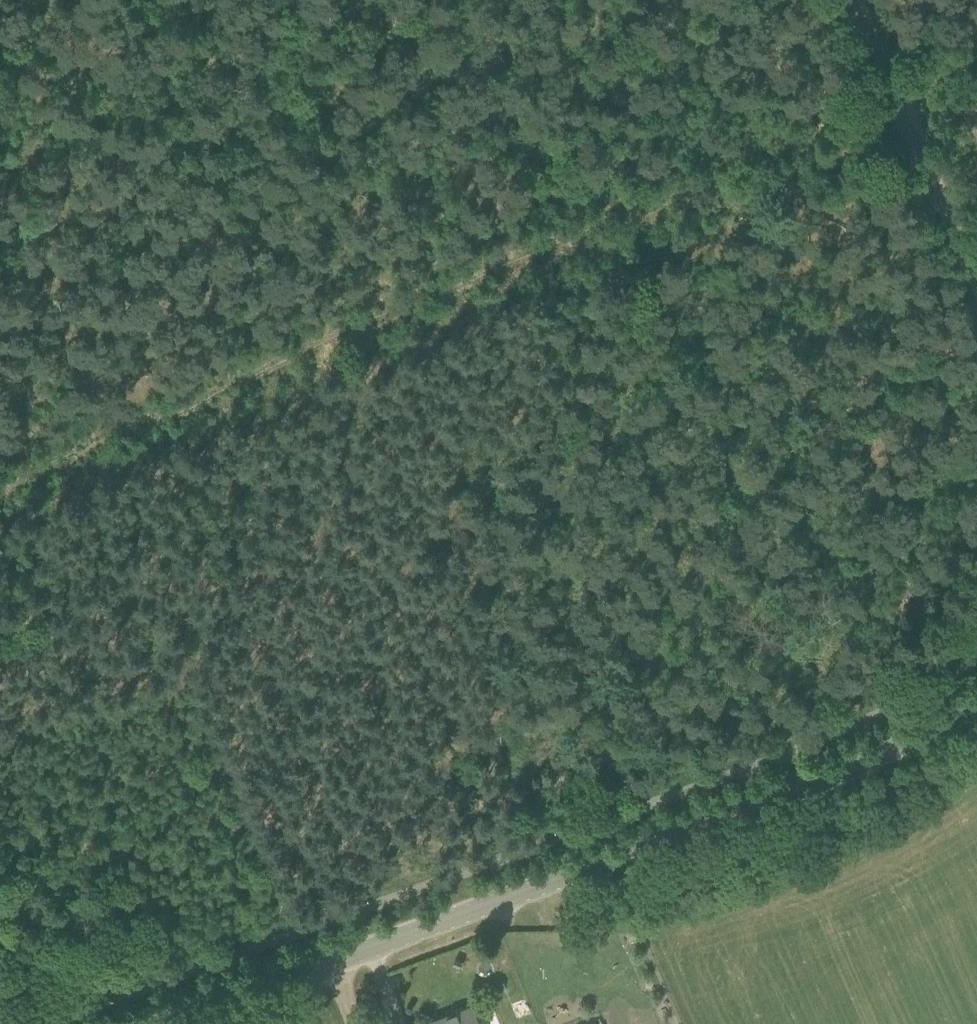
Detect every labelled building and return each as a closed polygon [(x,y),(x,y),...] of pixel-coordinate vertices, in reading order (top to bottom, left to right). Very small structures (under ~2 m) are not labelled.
[(471,1006),(430,1022),(431,1023),(478,1023),(471,1006)]
